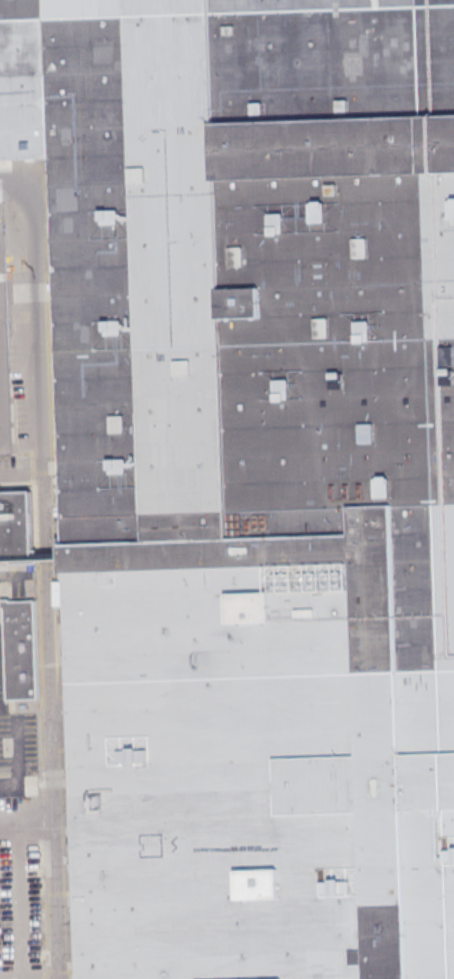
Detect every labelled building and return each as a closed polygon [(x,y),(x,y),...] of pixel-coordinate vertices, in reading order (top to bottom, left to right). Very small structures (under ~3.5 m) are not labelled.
[(49,157),(0,159),(0,0),(453,0),(453,978),(76,978),(49,157)] [(32,559),(30,491),(0,492),(0,560),(32,559)] [(4,599),(7,700),(39,699),(36,598),(4,599)]
